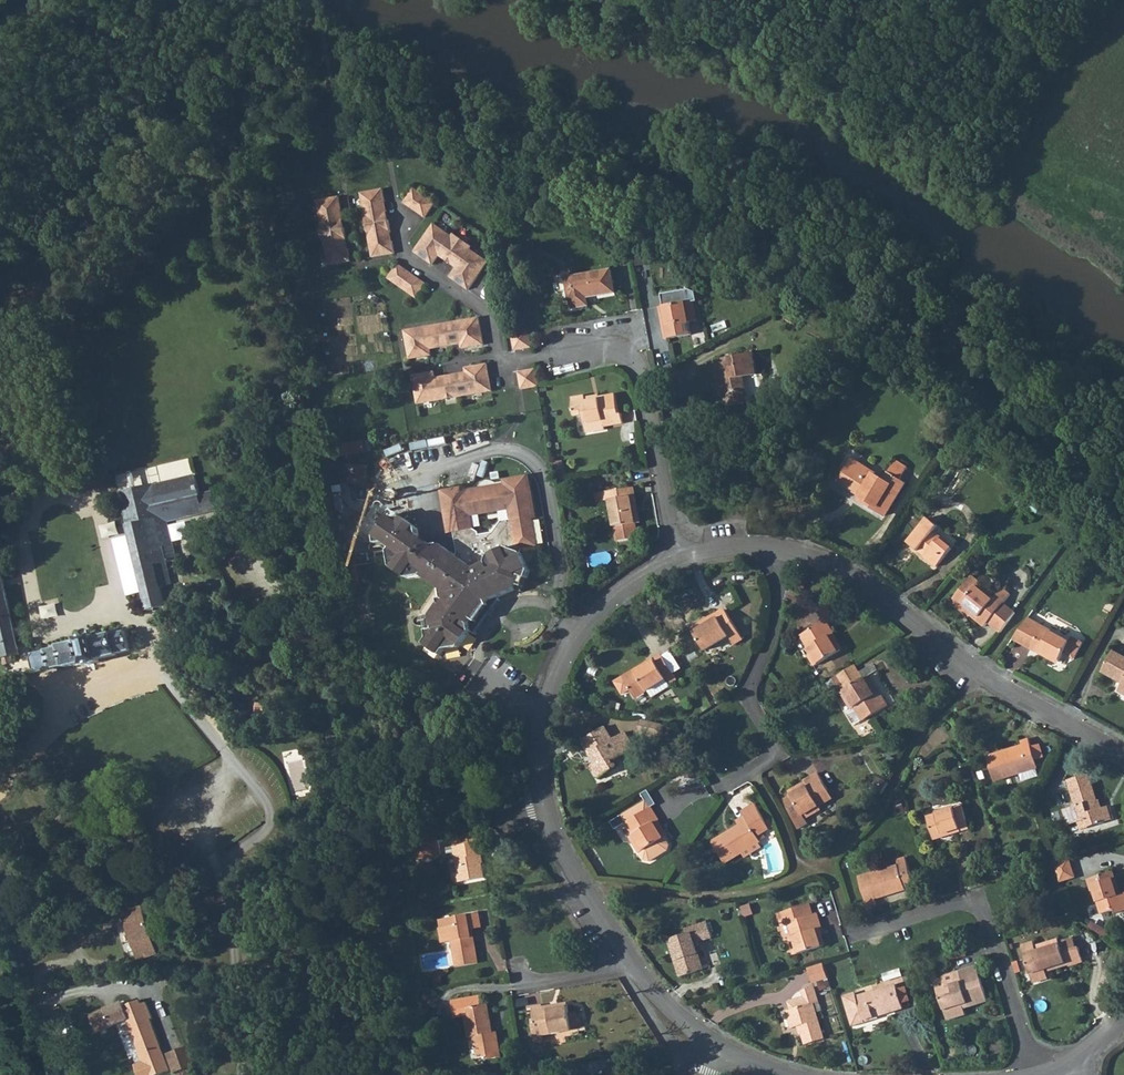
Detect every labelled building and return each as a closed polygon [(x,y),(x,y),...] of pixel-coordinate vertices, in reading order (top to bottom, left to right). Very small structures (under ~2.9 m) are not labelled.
[(426,219),(436,205),(415,190),(405,204),(426,219)] [(383,205),(386,204),(384,192),(362,196),(372,259),(395,255),(393,243),(390,244),(388,235),(391,234),(389,222),(386,222),(383,205)] [(521,205),(521,197),(513,197),(513,205),(521,205)] [(338,213),(342,212),(340,199),(318,203),(329,266),(351,262),(349,251),(345,252),(344,243),(348,243),(346,231),(341,231),(338,213)] [(441,254),(453,237),(436,225),(415,253),(432,265),(439,257),(436,255),(438,252),(441,254)] [(462,264),(471,251),(473,247),(455,235),(453,237),(441,254),(451,261),(453,258),(462,264)] [(488,264),(471,251),(462,264),(459,268),(462,270),(460,272),(457,270),(451,279),(468,292),(488,264)] [(459,268),(462,264),(453,258),(451,261),(441,254),(438,252),(436,255),(439,257),(457,270),(460,272),(462,270),(459,268)] [(426,283),(398,263),(388,278),(416,297),(426,283)] [(615,292),(611,269),(572,276),(574,288),(567,290),(569,300),(572,300),(573,307),(588,305),(587,297),(615,292)] [(574,288),(572,276),(563,277),(566,290),(567,290),(574,288)] [(660,307),(661,319),(666,318),(668,326),(663,327),(664,339),(692,334),(690,322),(696,321),(693,301),(696,301),(695,293),(689,290),(678,292),(680,304),(663,306),(660,307)] [(662,295),(663,306),(680,304),(678,292),(662,295)] [(416,333),(416,329),(406,331),(411,359),(433,356),(432,349),(463,343),(464,349),(485,345),(481,318),(463,321),(463,325),(441,328),(441,325),(428,327),(429,331),(416,333)] [(515,350),(532,348),(529,330),(512,333),(515,350)] [(723,363),(715,364),(720,398),(725,397),(727,406),(749,401),(744,377),(757,374),(753,353),(728,357),(729,362),(723,363)] [(423,378),(422,375),(413,377),(418,405),(492,393),(488,365),(470,368),(471,371),(465,372),(466,374),(466,377),(447,380),(446,377),(436,379),(436,376),(423,378)] [(521,389),(539,387),(536,369),(519,371),(521,389)] [(585,395),(572,397),(576,417),(583,416),(585,424),(586,424),(604,421),(605,427),(623,423),(622,414),(619,414),(616,394),(600,397),(600,398),(586,400),(585,397),(585,395)] [(604,421),(586,424),(587,433),(605,430),(605,427),(604,421)] [(565,478),(562,461),(553,462),(556,480),(565,478)] [(887,475),(887,476),(883,482),(852,463),(843,476),(850,480),(844,490),(859,498),(857,501),(886,518),(905,486),(900,483),(887,475)] [(887,475),(900,483),(907,471),(895,463),(887,475)] [(363,476),(363,482),(366,483),(367,466),(352,464),(350,481),(353,481),(354,469),(357,469),(363,476)] [(353,481),(363,482),(363,476),(357,469),(354,469),(353,481)] [(152,484),(151,484),(155,499),(161,497),(167,522),(204,513),(201,502),(202,502),(196,475),(153,485),(152,484)] [(375,534),(377,543),(388,541),(389,550),(391,565),(409,578),(422,575),(437,585),(439,604),(431,615),(432,616),(432,625),(428,626),(429,637),(425,643),(441,655),(446,649),(460,646),(471,631),(476,634),(501,599),(500,596),(517,588),(515,588),(520,574),(527,577),(531,569),(523,553),(521,552),(523,546),(526,544),(529,540),(532,535),(533,528),(531,517),(533,517),(526,476),(508,479),(509,484),(505,485),(465,492),(461,493),(460,487),(442,490),(449,531),(452,530),(456,555),(441,544),(432,545),(428,542),(425,546),(421,544),(420,536),(418,527),(402,518),(395,519),(389,515),(375,534)] [(529,476),(526,476),(533,517),(536,516),(529,476)] [(843,476),(837,486),(844,490),(850,480),(843,476)] [(151,484),(119,492),(128,532),(147,611),(164,607),(157,576),(168,573),(166,563),(176,560),(167,522),(161,497),(155,499),(151,484)] [(617,542),(638,537),(636,523),(640,522),(637,505),(633,505),(632,496),(635,495),(634,487),(595,494),(596,502),(610,500),(617,542)] [(439,490),(446,532),(449,531),(442,490),(439,490)] [(927,518),(906,542),(917,551),(920,548),(926,553),(923,556),(937,567),(952,548),(933,532),(937,526),(927,518)] [(428,542),(420,536),(421,544),(425,546),(428,542)] [(388,541),(377,543),(372,543),(371,547),(372,550),(376,552),(389,550),(388,541)] [(917,551),(923,556),(926,553),(920,548),(917,551)] [(1081,563),(1076,559),(1070,567),(1075,571),(1081,563)] [(0,569),(0,655),(2,666),(12,664),(11,657),(19,655),(0,569)] [(515,588),(517,588),(522,590),(527,577),(520,574),(515,588)] [(988,622),(1000,632),(1013,614),(1002,605),(1011,594),(1002,587),(995,596),(979,584),(981,582),(972,575),(950,602),(962,612),(963,611),(967,606),(974,612),(972,616),(984,627),(988,622)] [(970,618),(972,616),(974,612),(967,606),(963,611),(970,618)] [(726,611),(724,607),(691,627),(693,631),(726,611)] [(743,638),(726,611),(693,631),(705,650),(729,636),(734,643),(743,638)] [(432,625),(432,616),(419,618),(417,620),(417,624),(420,627),(428,626),(432,625)] [(1047,657),(1058,664),(1062,655),(1073,661),(1081,646),(1070,640),(1069,641),(1050,631),(1050,630),(1028,617),(1013,638),(1038,652),(1039,650),(1048,655),(1047,657)] [(833,632),(826,620),(801,635),(808,647),(805,649),(815,665),(842,648),(837,640),(833,642),(829,634),(832,632),(833,632)] [(129,651),(125,632),(112,635),(111,634),(93,639),(92,635),(75,639),(76,643),(57,647),(57,648),(31,654),(29,658),(32,670),(36,673),(62,667),(62,668),(81,664),(82,667),(99,663),(98,660),(116,656),(115,654),(129,651)] [(662,654),(673,672),(681,667),(671,649),(662,654)] [(1118,691),(1123,694),(1123,657),(1113,651),(1102,671),(1122,683),(1118,691)] [(652,697),(670,686),(669,683),(677,679),(673,672),(662,654),(661,653),(653,657),(654,659),(648,663),(646,661),(623,676),(635,696),(647,689),(652,697)] [(863,678),(855,666),(837,675),(845,689),(863,678)] [(26,673),(6,678),(8,686),(27,681),(26,673)] [(862,720),(888,705),(880,691),(878,692),(876,694),(871,685),(873,684),(868,675),(863,678),(845,689),(840,692),(850,709),(854,707),(861,719),(862,720)] [(719,689),(709,695),(713,701),(723,695),(719,689)] [(713,701),(709,695),(703,699),(707,704),(713,701)] [(281,708),(274,701),(259,715),(266,722),(281,708)] [(853,724),(861,719),(854,707),(850,709),(846,712),(853,724)] [(669,735),(671,726),(662,724),(660,733),(669,735)] [(594,763),(592,764),(600,777),(617,767),(614,761),(635,748),(625,732),(613,739),(605,726),(584,739),(591,751),(597,761),(594,763)] [(1021,745),(988,755),(986,755),(994,781),(1020,773),(1035,768),(1037,768),(1034,759),(1031,746),(1029,739),(1020,741),(1021,745)] [(1039,744),(1031,746),(1034,759),(1043,757),(1039,744)] [(597,761),(591,751),(589,753),(594,763),(597,761)] [(971,776),(968,765),(961,767),(964,778),(971,776)] [(1035,768),(1020,773),(1022,781),(1038,776),(1035,768)] [(787,800),(803,829),(813,823),(810,816),(821,810),(819,806),(832,798),(817,772),(803,780),(804,781),(806,784),(791,793),(793,796),(787,800)] [(1063,809),(1067,824),(1078,821),(1086,819),(1088,826),(1112,819),(1108,805),(1102,807),(1098,809),(1095,799),(1088,773),(1067,779),(1074,805),(1063,809)] [(871,789),(880,796),(888,783),(879,777),(871,789)] [(806,784),(804,781),(789,790),(791,793),(806,784)] [(641,813),(649,807),(645,800),(636,805),(641,813)] [(758,836),(763,832),(770,828),(756,802),(742,810),(744,815),(737,820),(739,824),(711,841),(725,863),(742,853),(759,842),(760,841),(760,840),(758,836)] [(658,818),(656,815),(651,806),(649,807),(641,813),(636,805),(621,815),(633,835),(630,836),(644,859),(651,860),(671,848),(672,843),(661,825),(658,827),(654,821),(657,819),(658,818)] [(950,834),(952,834),(969,829),(962,805),(952,808),(936,813),(927,816),(934,839),(943,836),(942,834),(949,832),(950,834)] [(936,813),(952,808),(952,805),(934,810),(936,813)] [(1086,819),(1078,821),(1080,829),(1088,826),(1086,819)] [(437,824),(421,826),(424,842),(439,839),(437,824)] [(469,842),(481,840),(480,830),(467,832),(469,842)] [(483,853),(481,840),(469,842),(467,832),(456,834),(458,845),(454,845),(458,871),(451,872),(452,882),(485,877),(482,861),(480,862),(479,854),(483,853)] [(441,853),(439,839),(424,842),(426,856),(441,853)] [(759,842),(742,853),(745,857),(761,847),(759,842)] [(447,847),(451,872),(458,871),(454,845),(447,847)] [(1033,860),(1032,854),(1024,856),(1025,862),(1033,860)] [(858,876),(867,906),(876,903),(875,899),(885,896),(885,894),(904,887),(913,885),(905,857),(895,860),(897,865),(858,876)] [(1068,858),(1053,863),(1059,881),(1074,877),(1068,858)] [(1112,871),(1087,878),(1091,894),(1095,893),(1101,912),(1113,909),(1114,913),(1123,910),(1123,892),(1119,893),(1116,894),(1114,887),(1117,887),(1112,871)] [(905,890),(904,887),(885,894),(885,896),(905,890)] [(800,918),(813,914),(810,904),(797,908),(800,918)] [(156,954),(141,907),(120,913),(136,960),(156,954)] [(789,937),(794,954),(826,945),(823,935),(820,936),(818,928),(820,927),(821,927),(817,912),(813,914),(800,918),(797,908),(779,914),(782,925),(788,922),(793,936),(789,937)] [(477,962),(473,936),(470,937),(469,927),(471,927),(480,926),(478,912),(440,919),(441,927),(440,927),(442,942),(452,940),(456,966),(477,962)] [(695,942),(711,937),(706,922),(685,928),(687,934),(671,938),(677,960),(674,960),(679,976),(703,969),(695,942)] [(786,938),(789,937),(793,936),(788,922),(782,925),(786,938)] [(1021,945),(1030,974),(1046,970),(1045,967),(1065,961),(1066,963),(1067,965),(1082,961),(1078,946),(1075,946),(1072,936),(1058,940),(1057,939),(1034,946),(1033,941),(1021,945)] [(668,939),(674,960),(677,960),(671,938),(668,939)] [(1045,967),(1046,970),(1066,963),(1065,961),(1045,967)] [(813,983),(828,978),(824,963),(809,968),(813,983)] [(969,1007),(987,1001),(976,966),(953,973),(956,982),(945,985),(943,977),(934,979),(943,1010),(967,1002),(969,1007)] [(1033,983),(1048,978),(1046,970),(1030,974),(1033,983)] [(900,1003),(896,989),(895,984),(857,996),(864,1020),(902,1009),(900,1003)] [(797,1007),(786,1010),(791,1028),(796,1026),(799,1025),(801,1033),(805,1044),(825,1038),(817,1011),(822,1009),(814,986),(800,990),(803,998),(805,1005),(797,1007)] [(906,986),(896,989),(900,1003),(910,1000),(906,986)] [(528,994),(529,1003),(541,1002),(540,993),(528,994)] [(486,1059),(501,1056),(497,1032),(493,1032),(491,1033),(489,1025),(492,1024),(489,1004),(482,1005),(480,995),(453,1000),(455,1016),(465,1015),(469,1037),(474,1036),(476,1054),(484,1053),(486,1059)] [(89,1014),(96,1032),(137,1016),(130,997),(89,1014)] [(795,1000),(797,1007),(805,1005),(803,998),(795,1000)] [(943,1010),(944,1015),(957,1011),(969,1007),(967,1002),(943,1010)] [(532,1006),(537,1035),(580,1028),(577,1012),(570,1013),(569,1005),(554,1008),(554,1009),(544,1011),(543,1005),(543,1004),(532,1006)] [(957,1011),(944,1015),(947,1023),(960,1020),(957,1011)] [(195,1066),(188,1046),(167,1053),(173,1072),(195,1066)] [(532,1062),(531,1056),(526,1057),(528,1068),(537,1066),(537,1061),(532,1062)]
